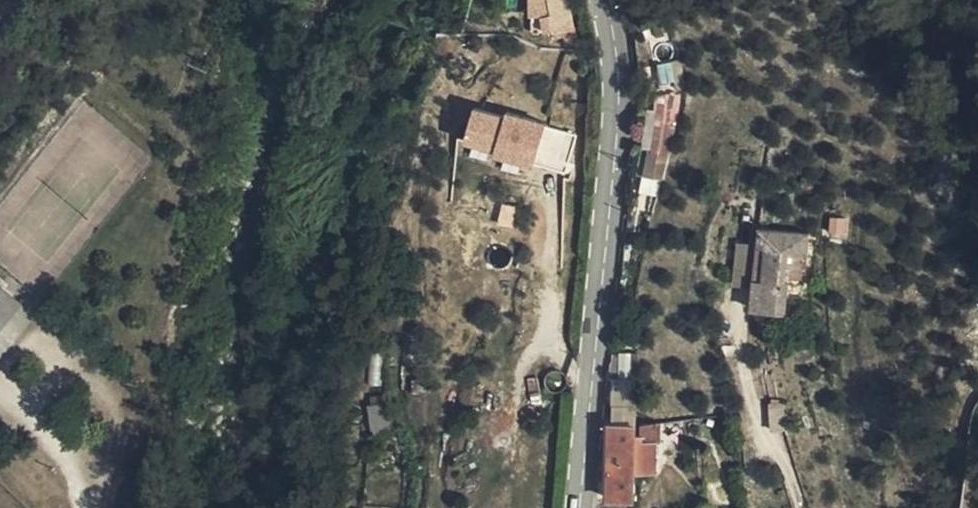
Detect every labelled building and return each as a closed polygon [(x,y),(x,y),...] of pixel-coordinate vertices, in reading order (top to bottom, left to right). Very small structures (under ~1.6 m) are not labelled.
[(553,8),(550,0),(537,0),(541,12),(553,8)] [(589,5),(588,0),(565,0),(568,10),(589,5)] [(694,49),(686,50),(693,74),(700,74),(694,49)] [(698,106),(697,78),(674,78),(674,104),(674,109),(676,109),(671,136),(668,135),(665,158),(662,158),(660,175),(677,177),(679,171),(683,154),(688,144),(685,144),(688,127),(690,128),(695,105),(698,106)] [(477,98),(464,141),(565,170),(578,128),(477,98)] [(786,231),(782,261),(773,261),(770,291),(804,293),(810,251),(824,253),(829,217),(780,212),(778,230),(786,231)] [(778,230),(760,227),(756,258),(773,261),(778,230)] [(778,230),(773,261),(782,261),(786,231),(778,230)] [(0,308),(0,346),(19,325),(0,308)] [(610,383),(633,384),(634,361),(611,361),(610,383)] [(632,391),(611,389),(610,405),(635,406),(636,391),(632,391)] [(603,479),(631,480),(633,456),(652,457),(654,425),(655,425),(664,403),(640,406),(639,415),(634,414),(635,406),(610,405),(607,405),(603,479)] [(604,507),(632,507),(632,499),(604,499),(604,507)]
